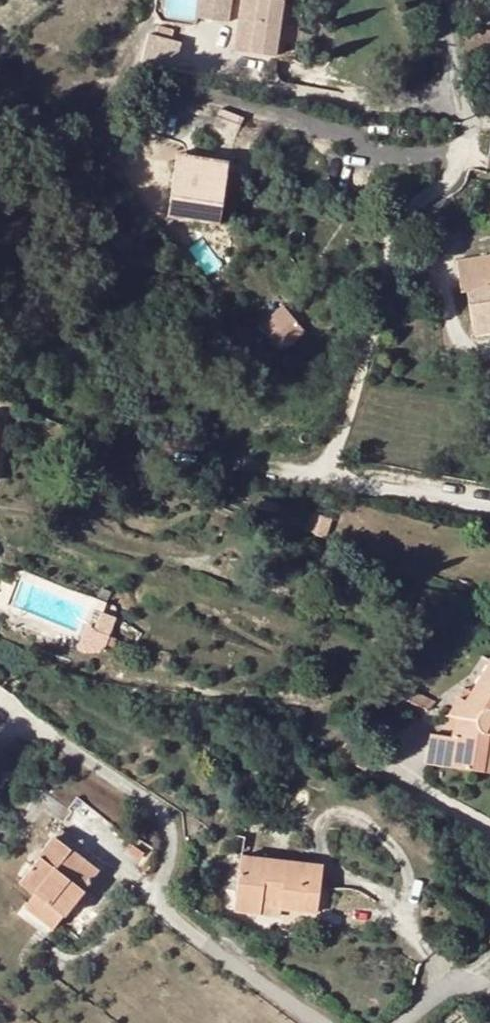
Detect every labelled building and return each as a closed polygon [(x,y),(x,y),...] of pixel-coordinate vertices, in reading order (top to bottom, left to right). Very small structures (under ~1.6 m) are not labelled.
[(236,0),(204,0),(201,13),(233,19),(236,0)] [(240,48),(277,55),(286,0),(248,0),(240,48)] [(186,37),(152,28),(144,56),(177,65),(186,37)] [(180,162),(165,160),(162,182),(175,184),(174,193),(215,200),(220,169),(200,165),(201,157),(181,154),(180,162)] [(488,286),(467,290),(473,326),(489,324),(489,292),(488,286)] [(284,307),(260,327),(280,352),(306,332),(284,307)] [(473,326),(475,337),(489,334),(489,324),(473,326)] [(110,594),(101,589),(96,601),(105,605),(110,594)] [(482,772),(488,736),(489,734),(489,662),(465,701),(455,718),(452,737),(432,734),(428,764),(482,772)] [(447,716),(455,718),(465,701),(459,698),(447,716)] [(60,829),(54,837),(70,848),(76,841),(60,829)] [(104,862),(76,841),(70,848),(54,837),(20,883),(35,895),(26,907),(53,929),(104,862)] [(313,870),(242,859),(233,913),(259,917),(261,900),(263,888),(281,891),(281,902),(280,912),(316,917),(321,889),(310,888),(313,870)] [(323,871),(313,870),(310,888),(321,889),(323,871)] [(263,888),(261,900),(281,902),(281,891),(263,888)]
